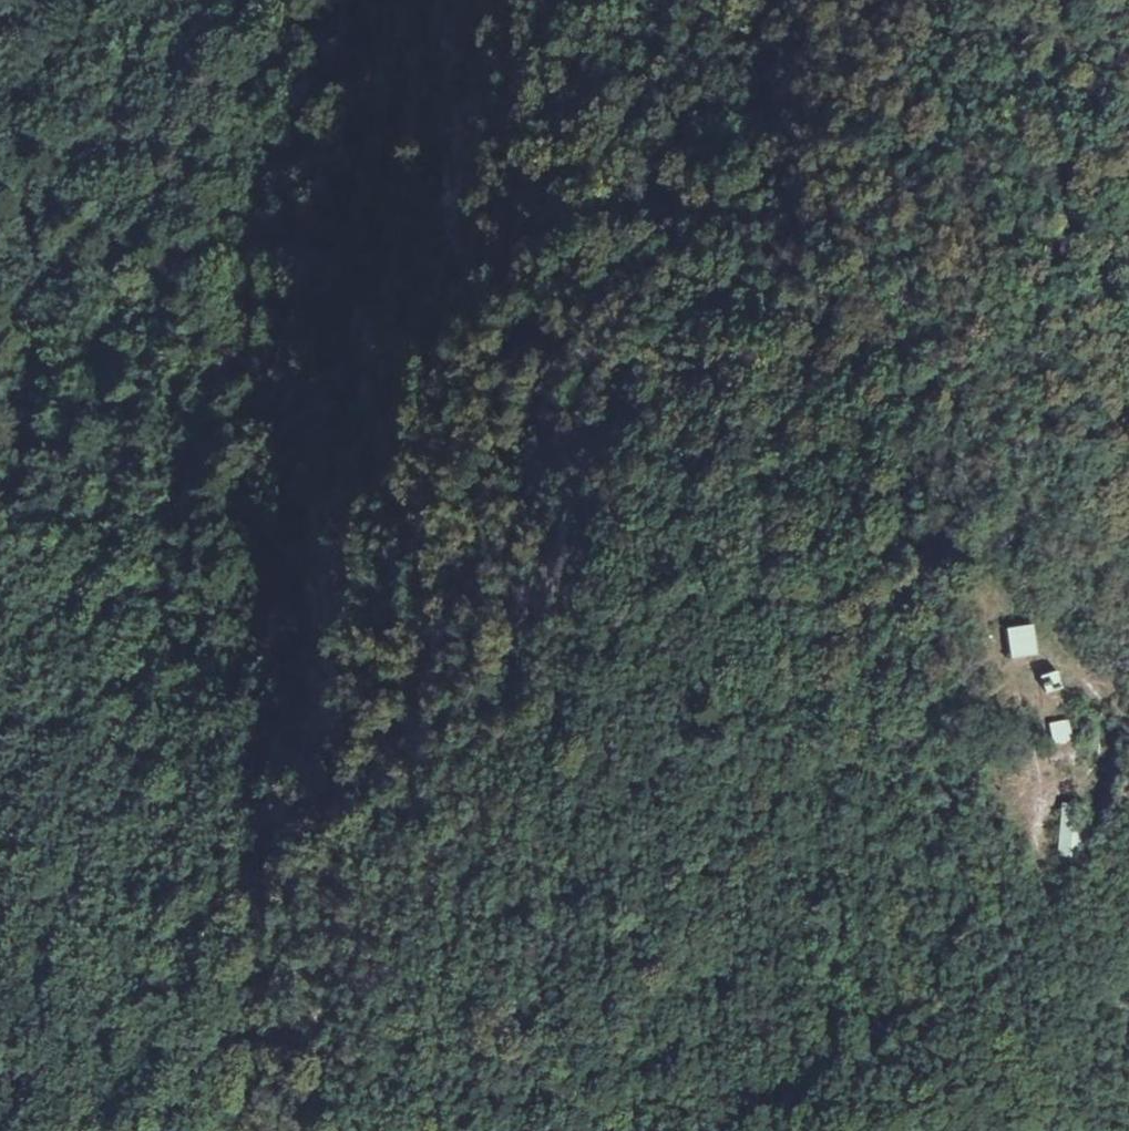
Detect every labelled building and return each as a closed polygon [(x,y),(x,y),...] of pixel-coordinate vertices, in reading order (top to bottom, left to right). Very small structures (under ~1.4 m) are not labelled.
[(1001,633),(1005,662),(1035,659),(1032,630),(1001,633)] [(1045,677),(1028,682),(1033,699),(1050,693),(1045,677)] [(1062,721),(1039,725),(1044,748),(1064,743),(1062,721)]
